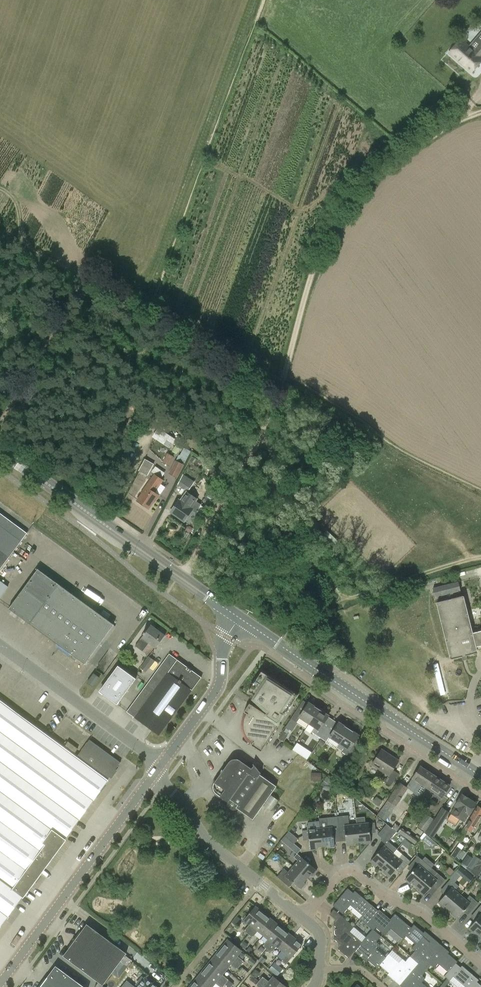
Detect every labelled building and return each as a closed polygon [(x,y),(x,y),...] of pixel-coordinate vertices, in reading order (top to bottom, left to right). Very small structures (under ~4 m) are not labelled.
[(475,52),(461,40),(449,53),(471,73),(480,61),(480,57),(480,56),(480,55),(480,44),(475,52)] [(158,427),(152,436),(169,447),(175,438),(158,427)] [(178,459),(185,463),(191,451),(184,447),(178,459)] [(174,457),(167,454),(163,463),(170,466),(174,457)] [(192,457),(190,461),(198,465),(200,462),(192,457)] [(145,460),(139,471),(148,476),(154,465),(145,460)] [(184,465),(176,461),(169,474),(177,478),(184,465)] [(141,494),(142,494),(137,501),(149,508),(153,502),(154,503),(159,495),(155,492),(163,480),(155,474),(141,494)] [(188,486),(192,481),(188,479),(188,478),(183,474),(178,485),(182,487),(184,484),(188,486)] [(203,500),(210,504),(220,483),(208,478),(207,481),(212,483),(203,500)] [(196,501),(197,499),(188,494),(187,492),(181,501),(179,500),(170,512),(184,521),(192,511),(196,514),(195,514),(196,515),(202,504),(201,504),(201,505),(196,501)] [(27,533),(0,513),(0,569),(27,533)] [(336,545),(324,534),(320,538),(332,549),(336,545)] [(58,584),(38,569),(9,609),(27,622),(86,664),(114,624),(58,584)] [(8,586),(0,580),(0,598),(8,586)] [(480,646),(480,631),(472,633),(463,596),(461,596),(460,588),(458,582),(433,588),(433,590),(435,596),(442,595),(443,601),(437,602),(451,659),(477,653),(475,647),(480,646)] [(140,639),(154,650),(165,635),(151,625),(140,639)] [(169,654),(127,712),(159,735),(202,677),(169,654)] [(155,661),(149,657),(140,668),(146,673),(155,661)] [(101,693),(117,705),(136,679),(118,665),(101,688),(103,690),(101,693)] [(272,707),(267,715),(278,722),(283,714),(285,716),(298,695),(262,671),(248,692),(272,707)] [(87,683),(93,687),(99,678),(94,674),(87,683)] [(65,838),(107,780),(76,757),(0,701),(0,926),(22,896),(24,898),(35,882),(37,883),(42,876),(40,875),(66,840),(65,838)] [(299,717),(309,724),(310,724),(319,709),(309,702),(303,712),(298,708),(291,719),(296,722),(299,717)] [(278,722),(267,715),(249,703),(244,712),(246,713),(246,715),(245,716),(244,718),(244,719),(243,721),(243,722),(243,723),(243,725),(243,726),(243,727),(243,729),(244,731),(244,733),(245,735),(246,736),(247,738),(249,739),(249,740),(251,741),(253,743),(251,745),(261,752),(280,723),(278,722)] [(311,732),(322,739),(328,729),(323,725),(329,715),(319,709),(310,724),(309,724),(306,730),(311,733),(311,732)] [(333,731),(328,729),(322,739),(326,742),(329,737),(340,744),(350,729),(339,722),(333,731)] [(350,729),(340,744),(345,747),(342,752),(351,758),(358,748),(353,745),(359,735),(350,729)] [(121,762),(90,739),(76,757),(107,780),(121,762)] [(74,755),(78,749),(68,742),(64,748),(74,755)] [(297,743),(293,750),(307,759),(312,752),(297,743)] [(399,773),(393,770),(399,761),(381,749),(373,762),(380,766),(379,768),(389,775),(385,782),(391,786),(399,773)] [(229,762),(215,782),(213,785),(213,788),(215,792),(217,794),(228,802),(228,805),(233,809),(237,808),(253,819),(277,786),(260,774),(261,773),(253,764),(251,767),(240,760),(238,759),(236,759),(234,759),(233,759),(232,760),(231,760),(229,762)] [(420,783),(427,788),(435,776),(420,766),(409,784),(416,788),(420,783)] [(450,786),(435,776),(427,788),(435,793),(431,798),(438,803),(442,797),(450,786)] [(393,803),(395,804),(405,788),(399,784),(388,799),(389,800),(387,803),(391,806),(393,803)] [(455,806),(451,813),(446,819),(455,825),(459,818),(464,821),(468,814),(469,815),(477,803),(468,798),(462,794),(454,805),(455,806)] [(373,802),(378,806),(382,800),(377,797),(373,802)] [(471,832),(480,816),(480,808),(478,806),(460,835),(463,837),(468,830),(471,832)] [(450,812),(442,807),(434,820),(433,820),(425,833),(433,838),(450,812)] [(418,827),(425,832),(433,820),(434,819),(427,814),(418,827)] [(349,826),(348,816),(337,817),(340,837),(346,836),(347,846),(354,845),(354,843),(359,842),(357,825),(349,826)] [(320,829),(321,829),(323,846),(327,846),(328,848),(335,847),(334,837),(340,837),(337,817),(319,819),(320,829)] [(375,823),(357,825),(359,842),(364,842),(364,844),(371,843),(370,829),(376,829),(375,823)] [(378,865),(382,868),(393,854),(388,850),(392,845),(388,842),(396,832),(387,824),(378,835),(383,839),(381,840),(386,844),(371,862),(377,866),(378,865)] [(415,844),(418,840),(401,828),(398,832),(415,844)] [(323,846),(321,829),(320,829),(302,831),(303,837),(309,836),(311,850),(318,849),(318,847),(323,846)] [(289,831),(285,836),(294,844),(298,839),(289,831)] [(433,849),(437,844),(426,834),(422,840),(433,849)] [(299,861),(294,867),(307,878),(310,875),(312,876),(317,871),(298,854),(301,850),(294,844),(285,836),(281,841),(297,854),(294,857),(299,861)] [(450,856),(455,859),(462,850),(457,846),(450,856)] [(363,863),(368,853),(362,850),(358,860),(363,863)] [(397,850),(393,854),(382,868),(385,871),(384,873),(390,877),(399,867),(403,871),(411,861),(397,850)] [(466,869),(467,867),(473,858),(467,854),(460,865),(466,869)] [(475,856),(473,858),(467,867),(474,871),(480,860),(475,856)] [(413,882),(417,885),(431,869),(434,865),(425,857),(422,861),(417,857),(409,866),(414,870),(406,879),(411,884),(413,882)] [(304,882),(307,878),(294,867),(289,873),(284,869),(277,877),(287,885),(290,880),(301,889),(306,884),(304,882)] [(450,877),(455,872),(449,867),(445,872),(450,877)] [(460,867),(456,871),(461,875),(464,870),(460,867)] [(445,880),(437,873),(431,869),(417,885),(421,889),(419,890),(424,895),(433,885),(437,889),(445,880)] [(450,908),(460,896),(454,891),(459,886),(450,879),(442,888),(447,893),(439,902),(444,907),(446,905),(450,908)] [(359,918),(367,925),(379,910),(379,909),(378,910),(355,891),(353,893),(348,888),(333,905),(343,914),(350,905),(362,915),(359,918)] [(470,895),(466,901),(460,896),(450,908),(454,912),(452,914),(457,918),(465,908),(470,913),(478,903),(470,895)] [(244,931),(249,934),(265,914),(255,906),(244,920),(249,924),(244,931)] [(476,931),(480,934),(480,933),(480,906),(473,915),(477,919),(469,928),(475,933),(476,931)] [(367,925),(373,930),(374,931),(374,930),(376,928),(385,936),(391,929),(402,939),(414,925),(414,924),(411,927),(395,914),(390,919),(379,910),(367,925)] [(263,935),(274,922),(265,914),(249,934),(253,938),(258,931),(263,935)] [(338,949),(349,958),(362,942),(350,932),(355,927),(342,916),(334,925),(338,928),(335,931),(335,934),(337,936),(334,939),(342,945),(338,949)] [(267,949),(284,929),(274,922),(263,935),(268,940),(263,946),(267,949)] [(127,953),(87,924),(81,932),(79,930),(67,946),(69,948),(63,956),(103,985),(127,953)] [(410,956),(419,963),(437,942),(425,931),(423,932),(414,925),(402,939),(403,939),(406,936),(415,944),(412,948),(415,951),(410,956)] [(282,951),(293,937),(284,929),(267,949),(271,953),(277,946),(282,951)] [(374,931),(373,930),(362,942),(349,958),(354,952),(367,963),(368,961),(377,968),(386,958),(376,949),(380,945),(376,943),(382,936),(374,930),(374,931)] [(293,937),(282,951),(287,955),(282,961),(286,965),(303,945),(293,937)] [(229,940),(221,949),(241,965),(244,961),(237,956),(241,950),(229,940)] [(448,953),(449,952),(437,942),(419,963),(427,971),(432,965),(435,968),(438,964),(448,972),(456,963),(457,962),(448,953)] [(213,959),(226,969),(230,964),(237,970),(241,965),(221,949),(213,959)] [(389,974),(388,976),(400,986),(419,963),(410,956),(406,962),(403,959),(399,963),(389,955),(386,958),(377,968),(378,969),(380,966),(389,974)] [(222,974),(226,969),(213,959),(206,968),(226,984),(229,986),(232,986),(234,984),(222,974)] [(274,963),(269,969),(277,976),(282,970),(274,963)] [(427,971),(419,963),(400,986),(401,986),(427,986),(422,983),(425,979),(422,976),(427,971)] [(460,967),(456,963),(448,972),(445,976),(450,981),(454,977),(465,986),(480,986),(480,985),(477,982),(479,980),(462,965),(460,967)] [(41,986),(42,986),(85,986),(56,966),(41,986)] [(206,968),(198,978),(210,986),(212,986),(215,983),(221,986),(223,986),(226,984),(206,968)] [(245,976),(248,972),(242,968),(239,971),(245,976)] [(260,973),(255,969),(251,974),(256,978),(260,973)] [(145,978),(144,979),(142,977),(137,984),(139,985),(137,986),(156,986),(145,978)] [(259,981),(267,986),(287,986),(274,977),(269,982),(263,977),(259,981)] [(198,978),(191,986),(210,986),(198,978)]
